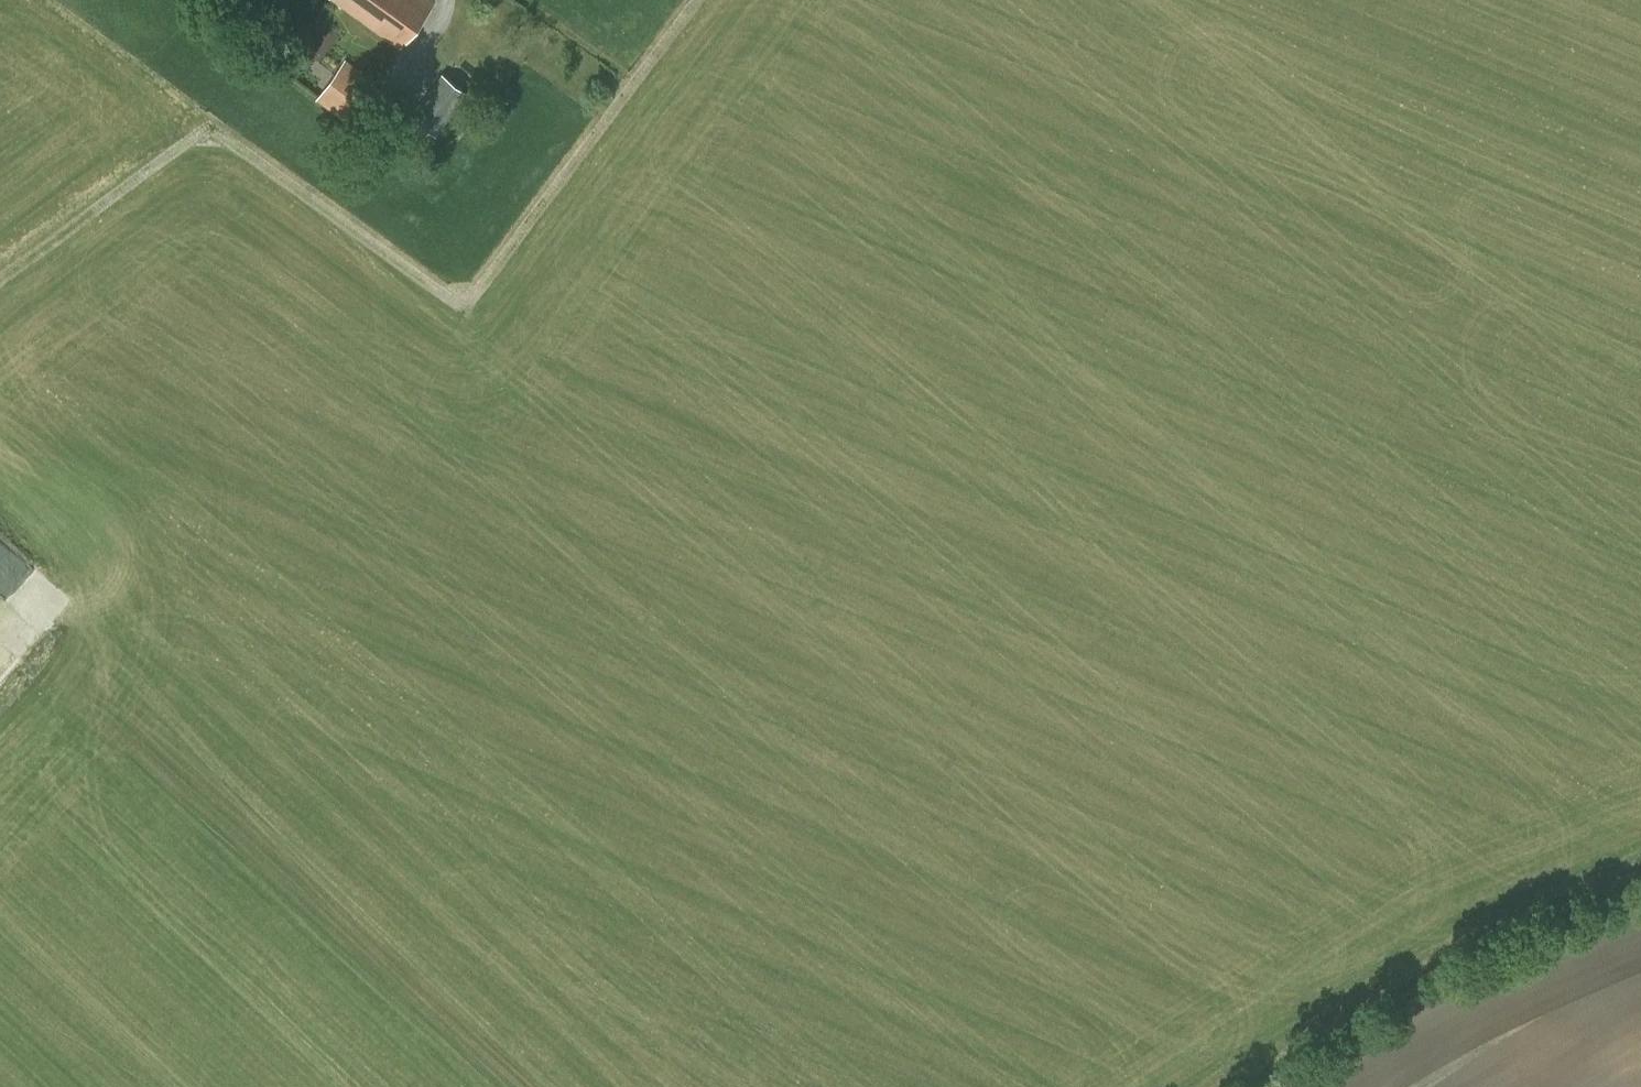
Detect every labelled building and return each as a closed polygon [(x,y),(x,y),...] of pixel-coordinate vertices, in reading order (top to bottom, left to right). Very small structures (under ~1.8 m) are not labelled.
[(400,47),(435,0),(332,0),(400,47)] [(316,98),(345,120),(374,80),(345,58),(316,98)] [(410,115),(436,135),(468,92),(442,73),(410,115)]
